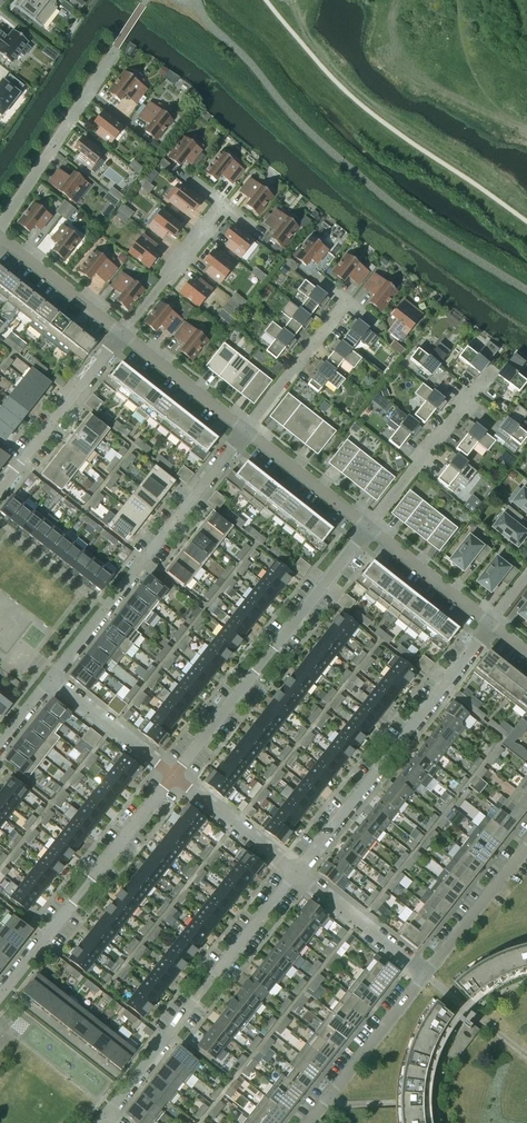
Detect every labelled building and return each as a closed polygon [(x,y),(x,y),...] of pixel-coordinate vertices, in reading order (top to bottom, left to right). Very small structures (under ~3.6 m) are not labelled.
[(14,5),(41,27),(56,8),(53,6),(56,3),(52,0),(19,0),(14,5)] [(79,0),(72,0),(70,2),(80,10),(84,4),(79,0)] [(11,64),(20,53),(24,56),(30,48),(26,45),(28,42),(13,30),(7,37),(0,32),(0,55),(11,64)] [(55,53),(51,58),(55,61),(59,56),(55,53)] [(146,90),(141,86),(143,82),(132,73),(129,77),(124,72),(108,92),(120,101),(125,95),(136,103),(146,90)] [(0,84),(0,115),(2,117),(19,94),(18,93),(24,86),(10,75),(4,82),(2,81),(0,84)] [(156,141),(172,121),(166,117),(169,113),(158,104),(155,108),(150,103),(139,117),(150,125),(145,132),(156,141)] [(110,144),(123,128),(103,112),(94,124),(101,129),(96,134),(110,144)] [(99,159),(103,154),(84,138),(75,149),(81,154),(77,160),(94,173),(103,162),(99,159)] [(190,165),(203,148),(192,139),(189,142),(184,138),(168,158),(179,167),(184,160),(190,165)] [(243,170),(220,153),(205,173),(216,182),(221,175),(232,184),(243,170)] [(171,166),(160,157),(155,162),(166,171),(171,166)] [(144,170),(133,161),(129,167),(140,175),(144,170)] [(89,186),(74,174),(69,179),(58,171),(49,183),(71,200),(80,189),(84,192),(89,186)] [(153,188),(143,179),(138,185),(149,193),(153,188)] [(258,215),(272,197),(250,179),(240,192),(251,200),(247,206),(258,215)] [(202,201),(182,185),(178,190),(175,188),(166,199),(182,212),(187,207),(193,212),(202,201)] [(123,197),(112,188),(108,193),(119,202),(123,197)] [(119,202),(108,193),(103,199),(114,207),(119,202)] [(61,216),(70,205),(64,201),(56,212),(61,216)] [(40,231),(50,217),(34,204),(18,224),(29,233),(34,226),(40,231)] [(133,213),(122,204),(118,210),(129,219),(133,213)] [(67,221),(75,210),(70,205),(61,216),(67,221)] [(129,219),(118,210),(114,215),(125,224),(129,219)] [(282,248),(298,228),(276,210),(265,224),(276,232),(269,241),(274,245),(276,243),(282,248)] [(182,226),(162,211),(149,227),(162,238),(167,233),(175,239),(179,234),(177,232),(182,226)] [(240,258),(253,241),(234,225),(224,237),(231,242),(227,247),(240,258)] [(64,260),(80,240),(63,227),(52,240),(58,245),(53,251),(64,260)] [(159,259),(151,252),(156,247),(142,236),(129,253),(149,268),(154,262),(156,264),(159,259)] [(316,264),(327,251),(310,238),(294,257),(306,266),(311,260),(316,264)] [(220,283),(233,267),(213,251),(204,262),(211,267),(207,273),(220,283)] [(116,269),(111,265),(113,261),(102,253),(100,256),(94,252),(78,271),(90,280),(95,274),(106,282),(116,269)] [(368,273),(346,255),(332,273),(343,282),(348,277),(358,285),(368,273)] [(298,266),(287,257),(283,263),(294,272),(298,266)] [(9,275),(8,274),(7,275),(6,274),(7,273),(0,268),(0,285),(9,275)] [(265,279),(254,270),(251,274),(262,282),(265,279)] [(128,311),(144,291),(122,273),(111,287),(122,295),(117,302),(128,311)] [(21,284),(20,285),(18,284),(19,283),(9,275),(0,285),(0,297),(7,302),(0,311),(21,284)] [(381,312),(396,292),(374,275),(364,288),(374,297),(369,303),(381,312)] [(321,310),(329,300),(305,280),(297,291),(307,299),(299,310),(309,318),(318,308),(321,310)] [(198,307),(211,291),(199,281),(195,286),(189,282),(180,293),(198,307)] [(20,312),(34,294),(33,294),(33,295),(31,294),(32,293),(21,284),(0,311),(3,313),(12,313),(15,309),(20,312)] [(32,322),(46,304),(45,305),(44,304),(44,303),(34,294),(20,312),(32,322)] [(246,302),(235,294),(231,299),(242,308),(246,302)] [(234,318),(242,308),(231,299),(223,310),(234,318)] [(290,320),(282,331),(293,339),(301,329),(305,331),(313,321),(309,318),(299,310),(289,301),(280,312),(290,320)] [(401,341),(422,315),(404,301),(391,316),(397,321),(388,332),(401,341)] [(182,321),(159,303),(144,323),(155,332),(160,326),(171,334),(182,321)] [(45,332),(59,314),(58,315),(56,314),(57,313),(46,304),(32,322),(45,332)] [(57,342),(72,324),(71,324),(70,325),(69,324),(70,323),(59,314),(45,332),(57,342)] [(378,338),(372,333),(354,319),(345,330),(349,332),(341,343),(351,351),(359,341),(370,349),(378,338)] [(296,342),(293,339),(282,331),(272,322),(264,333),(274,341),(265,352),(276,361),(285,350),(288,352),(296,342)] [(192,361),(207,341),(185,323),(174,337),(185,345),(180,352),(192,361)] [(70,352),(84,334),(83,335),(81,334),(82,332),(72,324),(57,342),(70,352)] [(83,362),(97,344),(96,344),(95,345),(94,343),(95,342),(84,334),(70,352),(83,362)] [(15,344),(7,338),(4,342),(11,348),(15,344)] [(351,351),(341,343),(337,340),(329,350),(332,353),(324,364),(335,372),(343,361),(353,370),(362,359),(351,351)] [(405,350),(394,341),(389,347),(400,355),(405,350)] [(475,380),(498,350),(488,342),(477,356),(466,347),(458,358),(468,366),(464,372),(475,380)] [(23,350),(15,344),(11,348),(20,355),(23,350)] [(426,382),(450,352),(439,344),(428,357),(418,349),(409,360),(420,368),(416,373),(426,382)] [(230,385),(247,364),(224,346),(208,367),(230,385)] [(526,360),(517,352),(493,382),(504,390),(508,385),(519,393),(526,382),(516,374),(526,360)] [(9,367),(13,361),(10,358),(5,364),(9,367)] [(40,364),(32,358),(29,362),(37,368),(40,364)] [(335,372),(324,364),(321,361),(313,371),(316,374),(307,385),(318,394),(327,382),(337,391),(345,380),(335,372)] [(4,373),(9,367),(5,364),(1,370),(4,373)] [(48,370),(40,364),(37,368),(45,375),(48,370)] [(115,394),(132,372),(125,366),(125,367),(121,364),(111,376),(109,374),(102,383),(115,394)] [(253,402),(269,382),(247,364),(230,385),(253,402)] [(49,383),(32,370),(24,379),(42,393),(49,383)] [(127,400),(143,380),(132,372),(115,394),(117,392),(127,400)] [(66,383),(55,375),(51,380),(62,388),(66,383)] [(42,393),(24,379),(17,389),(34,402),(42,393)] [(135,412),(154,389),(143,380),(127,400),(137,408),(134,412),(135,412)] [(438,414),(447,403),(422,384),(414,394),(424,403),(414,416),(424,425),(435,411),(438,414)] [(34,402),(17,389),(9,398),(27,412),(34,402)] [(145,421),(164,397),(154,389),(135,412),(145,421)] [(159,425),(175,405),(164,397),(145,421),(146,421),(148,417),(159,425)] [(272,418),(294,435),(310,414),(288,397),(272,418)] [(27,412),(9,398),(2,408),(19,421),(27,412)] [(99,408),(88,400),(84,405),(95,413),(99,408)] [(170,434),(185,414),(175,405),(159,425),(170,434)] [(526,416),(526,413),(518,405),(494,435),(505,444),(509,438),(520,447),(526,437),(526,435),(517,428),(526,416)] [(2,408),(0,410),(0,421),(12,431),(19,421),(2,408)] [(413,439),(421,428),(397,409),(389,420),(399,428),(388,442),(398,450),(409,436),(413,439)] [(113,419),(106,413),(102,419),(108,424),(113,419)] [(180,442),(196,422),(185,414),(170,434),(180,442)] [(317,453),(333,432),(310,414),(294,435),(317,453)] [(109,430),(90,415),(85,420),(86,421),(82,426),(101,441),(109,430)] [(0,421),(0,437),(4,441),(12,431),(0,421)] [(123,427),(117,422),(113,427),(119,432),(123,427)] [(190,452),(207,431),(196,422),(180,442),(191,450),(189,452),(190,452)] [(496,442),(471,422),(463,433),(466,436),(455,450),(466,458),(477,444),(487,452),(496,442)] [(101,441),(82,426),(77,430),(78,431),(74,436),(93,451),(101,441)] [(130,432),(123,427),(119,432),(126,437),(130,432)] [(208,452),(215,443),(217,440),(213,437),(214,436),(207,431),(190,452),(203,463),(210,454),(208,452)] [(93,451),(74,436),(70,440),(70,441),(66,446),(85,461),(93,451)] [(145,444),(138,439),(134,444),(140,449),(145,444)] [(353,482),(369,461),(347,443),(331,464),(353,482)] [(147,454),(151,449),(145,444),(140,449),(147,454)] [(85,461),(66,446),(62,450),(62,451),(58,455),(77,471),(85,461)] [(122,458),(127,452),(122,448),(117,454),(122,458)] [(464,488),(477,472),(453,453),(444,464),(448,466),(437,480),(452,493),(459,484),(464,488)] [(117,464),(122,458),(117,454),(112,460),(117,464)] [(130,464),(135,458),(130,454),(126,460),(130,464)] [(77,471),(58,455),(54,460),(54,461),(50,465),(69,481),(77,471)] [(162,466),(166,461),(159,455),(155,461),(162,466)] [(126,470),(130,464),(126,460),(121,466),(126,470)] [(168,471),(173,466),(166,461),(162,466),(168,471)] [(375,499),(392,478),(369,461),(353,482),(375,499)] [(240,493),(257,470),(250,465),(250,466),(246,463),(236,475),(232,471),(225,480),(229,483),(229,484),(230,485),(230,484),(240,492),(240,493)] [(69,481),(50,465),(46,470),(47,471),(42,476),(61,491),(69,481)] [(174,482),(155,467),(147,477),(166,492),(170,487),(171,487),(174,482)] [(106,477),(111,471),(106,468),(102,474),(106,477)] [(249,503),(268,479),(261,473),(260,474),(258,472),(259,471),(257,470),(240,493),(239,494),(249,503)] [(190,480),(179,471),(175,476),(186,485),(190,480)] [(37,478),(36,477),(31,473),(28,478),(34,483),(37,478)] [(101,484),(106,477),(102,474),(97,480),(101,484)] [(115,484),(119,478),(115,474),(110,480),(115,484)] [(166,492),(147,477),(139,487),(159,502),(162,497),(163,497),(166,492)] [(260,511),(279,487),(272,482),(271,483),(269,481),(269,480),(268,479),(249,503),(260,511)] [(110,490),(115,484),(110,480),(105,486),(110,490)] [(523,490),(524,491),(515,502),(526,512),(526,484),(523,490)] [(52,489),(46,485),(42,489),(48,494),(52,489)] [(159,502),(139,487),(131,497),(151,512),(154,507),(155,507),(159,502)] [(273,516),(289,496),(282,490),(282,491),(279,489),(280,488),(279,487),(260,511),(263,508),(264,508),(273,515),(273,516)] [(91,497),(95,491),(91,488),(86,494),(91,497)] [(58,494),(52,489),(48,494),(54,499),(58,494)] [(394,514),(417,532),(433,511),(411,493),(394,514)] [(86,503),(91,497),(86,494),(81,500),(86,503)] [(99,504),(104,498),(99,494),(94,500),(99,504)] [(24,504),(13,496),(1,512),(0,512),(0,513),(10,521),(24,504)] [(222,505),(212,496),(208,502),(218,510),(222,505)] [(284,525),(300,504),(293,499),(292,500),(290,498),(291,497),(289,496),(273,516),(274,517),(274,516),(284,524),(283,524),(284,525)] [(151,512),(131,497),(124,507),(143,522),(146,517),(147,517),(151,512)] [(72,505),(66,500),(62,505),(68,510),(72,505)] [(90,506),(94,510),(99,504),(94,500),(90,506)] [(20,529),(34,512),(24,504),(10,521),(20,529)] [(295,533),(311,512),(310,512),(309,513),(306,511),(307,510),(300,504),(284,525),(285,525),(294,532),(295,533)] [(74,514),(78,510),(72,505),(68,510),(74,514)] [(143,522),(124,507),(116,517),(135,532),(139,527),(143,522)] [(517,525),(522,518),(509,507),(503,515),(504,516),(495,528),(519,546),(526,536),(526,533),(517,525)] [(439,549),(455,529),(433,511),(417,532),(439,549)] [(30,537),(44,520),(34,512),(20,529),(30,537)] [(232,527),(213,512),(208,517),(209,518),(205,522),(224,538),(232,527)] [(238,517),(231,512),(227,517),(234,523),(238,517)] [(304,543),(321,521),(320,520),(320,521),(317,519),(318,518),(311,512),(295,533),(295,534),(296,533),(305,541),(304,542),(303,543),(304,543)] [(88,525),(91,521),(85,516),(82,521),(88,525)] [(135,532),(116,517),(108,527),(127,543),(131,537),(135,532)] [(244,522),(238,517),(234,523),(240,528),(244,522)] [(40,545),(54,528),(44,520),(30,537),(40,545)] [(94,530),(98,526),(91,521),(88,525),(94,530)] [(322,542),(330,533),(332,530),(328,527),(328,526),(321,521),(304,543),(305,544),(305,543),(314,551),(315,552),(316,552),(320,555),(327,546),(322,542)] [(224,538),(205,522),(201,527),(201,528),(197,532),(216,548),(224,538)] [(50,552),(64,536),(54,528),(40,545),(50,552)] [(259,534),(253,529),(249,534),(255,539),(259,534)] [(111,536),(105,532),(102,536),(108,541),(111,536)] [(216,548),(197,532),(193,537),(193,538),(189,542),(208,558),(216,548)] [(266,539),(259,534),(255,539),(262,544),(266,539)] [(60,560),(73,543),(64,536),(50,552),(60,560)] [(114,546),(117,541),(111,536),(108,541),(114,546)] [(481,564),(492,550),(484,544),(483,546),(471,537),(452,561),(453,561),(452,563),(453,564),(454,566),(455,566),(457,566),(458,565),(465,570),(474,559),(481,564)] [(208,558),(189,542),(185,547),(186,548),(181,552),(201,568),(208,558)] [(70,568),(83,551),(73,543),(60,560),(70,568)] [(245,555),(250,549),(246,545),(241,551),(245,555)] [(281,551),(274,546),(270,551),(276,556),(281,551)] [(132,552),(127,549),(126,548),(122,552),(128,557),(132,552)] [(80,576),(93,559),(83,551),(70,568),(80,576)] [(241,561),(245,555),(241,551),(236,557),(241,561)] [(254,561),(259,554),(254,551),(250,557),(254,561)] [(283,561),(287,556),(281,551),(276,556),(283,561)] [(201,568),(181,552),(177,557),(178,558),(173,562),(193,578),(201,568)] [(508,586),(519,572),(511,566),(510,567),(498,558),(480,582),(492,592),(501,580),(508,586)] [(90,584),(103,567),(93,559),(80,576),(90,584)] [(310,568),(299,559),(292,569),(303,577),(310,568)] [(247,570),(252,564),(247,560),(242,566),(247,570)] [(193,578),(173,562),(169,567),(170,568),(165,573),(185,588),(193,578)] [(292,574),(276,562),(268,572),(285,585),(290,580),(289,579),(292,574)] [(365,594),(384,570),(377,564),(376,565),(372,562),(363,574),(361,573),(354,582),(355,583),(356,584),(357,584),(366,591),(365,592),(366,592),(365,594)] [(230,575),(234,569),(230,565),(225,571),(230,575)] [(242,576),(247,570),(242,566),(237,573),(242,576)] [(101,591),(114,575),(103,567),(90,584),(101,592),(101,591)] [(375,602),(394,578),(387,573),(387,574),(384,572),(385,571),(384,570),(365,594),(375,602)] [(225,581),(230,575),(225,571),(220,577),(225,581)] [(285,585),(268,572),(261,581),(277,594),(284,585),(285,586),(285,585)] [(168,591),(150,577),(149,576),(141,587),(160,601),(168,591)] [(386,611),(405,587),(398,581),(397,582),(395,580),(395,579),(394,578),(375,602),(386,611)] [(232,589),(237,583),(232,579),(227,585),(232,589)] [(277,594),(261,581),(253,590),(269,603),(277,594)] [(214,595),(219,589),(214,585),(209,591),(214,595)] [(227,595),(232,589),(227,585),(222,591),(227,595)] [(160,601),(141,587),(133,597),(152,611),(160,601)] [(397,619),(416,595),(409,590),(408,590),(405,589),(406,588),(405,587),(386,611),(397,619)] [(269,603),(253,590),(246,600),(262,613),(269,603)] [(209,600),(214,595),(209,591),(205,597),(209,600)] [(355,602),(344,594),(337,604),(347,612),(355,602)] [(407,627),(426,604),(419,598),(419,599),(416,597),(417,596),(416,595),(397,619),(407,627)] [(152,611),(133,597),(125,607),(144,621),(152,611)] [(217,608),(222,602),(217,598),(212,604),(217,608)] [(262,613),(246,600),(238,609),(255,622),(262,613)] [(212,614),(217,608),(212,604),(207,610),(212,614)] [(417,637),(437,612),(430,606),(429,607),(427,605),(427,604),(426,604),(407,627),(418,636),(417,636),(417,637)] [(144,621),(125,607),(117,616),(136,631),(144,621)] [(255,622),(238,609),(231,619),(247,632),(255,622)] [(364,617),(358,612),(353,617),(360,622),(364,617)] [(430,643),(448,620),(446,619),(446,620),(443,618),(444,617),(437,612),(417,637),(424,642),(428,638),(431,640),(430,642),(430,641),(429,642),(430,643)] [(358,627),(342,614),(338,618),(337,617),(333,623),(350,636),(358,627)] [(141,635),(136,631),(117,616),(109,626),(133,645),(141,635)] [(189,625),(194,619),(190,616),(185,622),(189,625)] [(202,627),(207,621),(202,617),(197,623),(202,627)] [(366,627),(371,622),(364,617),(360,622),(366,627)] [(247,632),(231,619),(224,628),(240,641),(247,632)] [(448,642),(456,633),(458,630),(454,627),(455,626),(448,620),(430,643),(431,643),(440,650),(441,652),(442,651),(443,652),(450,643),(448,642)] [(197,633),(202,627),(197,623),(193,629),(197,633)] [(350,636),(333,623),(334,624),(326,633),(343,646),(350,636)] [(133,645),(109,626),(102,636),(126,655),(133,645)] [(186,629),(182,626),(177,632),(182,635),(186,629)] [(241,641),(240,641),(224,628),(216,638),(232,650),(235,646),(236,647),(241,641)] [(385,633),(379,628),(375,634),(381,639),(385,633)] [(177,641),(182,635),(177,632),(172,638),(177,641)] [(343,646),(326,633),(319,643),(335,655),(343,646)] [(388,644),(392,639),(385,633),(381,639),(388,644)] [(126,655),(102,636),(94,646),(112,661),(113,661),(117,664),(124,655),(125,656),(126,655)] [(187,646),(192,640),(187,636),(182,642),(187,646)] [(232,650),(216,638),(208,647),(226,661),(230,655),(229,654),(232,650)] [(369,651),(374,645),(369,641),(364,648),(369,651)] [(182,652),(187,646),(182,642),(178,648),(182,652)] [(335,655),(319,643),(311,652),(328,665),(335,655)] [(403,656),(407,650),(400,645),(396,650),(403,656)] [(112,661),(94,646),(86,656),(105,671),(112,661)] [(166,655),(171,649),(166,646),(161,652),(166,655)] [(226,661),(208,647),(201,657),(217,669),(224,660),(226,661)] [(377,658),(382,652),(377,648),(373,654),(377,658)] [(413,655),(407,650),(403,656),(409,661),(413,655)] [(361,661),(366,655),(361,651),(357,657),(361,661)] [(483,681),(500,660),(489,651),(473,672),(483,681)] [(161,661),(166,655),(161,652),(156,658),(161,661)] [(328,665),(311,652),(304,661),(320,674),(328,665)] [(172,665),(177,658),(172,655),(167,661),(172,665)] [(105,671),(86,656),(78,666),(97,681),(105,671)] [(415,672),(395,656),(387,666),(391,669),(409,682),(413,677),(412,676),(415,672)] [(433,665),(423,656),(415,666),(426,674),(433,665)] [(217,669),(201,657),(194,666),(210,679),(217,669)] [(356,667),(361,661),(357,657),(352,663),(356,667)] [(370,667),(375,661),(370,658),(365,664),(370,667)] [(494,689),(510,668),(500,660),(483,681),(494,689)] [(167,671),(172,665),(167,661),(163,667),(167,671)] [(320,674),(304,661),(297,671),(313,684),(320,674)] [(365,674),(370,667),(365,664),(360,670),(365,674)] [(145,681),(155,669),(150,665),(141,678),(145,681)] [(97,681),(78,666),(70,677),(89,691),(97,681)] [(210,679),(194,666),(186,676),(202,688),(210,679)] [(504,697),(521,677),(510,668),(494,689),(504,697)] [(409,682),(391,669),(384,678),(400,691),(407,682),(408,683),(409,682)] [(346,680),(351,674),(347,670),(342,676),(346,680)] [(313,684),(297,671),(290,680),(289,679),(288,679),(305,693),(313,684)] [(157,683),(162,677),(157,674),(153,680),(157,683)] [(202,688),(186,676),(179,685),(195,698),(202,688)] [(342,686),(346,680),(342,676),(337,682),(342,686)] [(355,686),(360,680),(355,676),(350,683),(355,686)] [(526,690),(526,682),(521,677),(504,697),(515,705),(526,690)] [(400,691),(384,678),(376,688),(392,701),(400,691)] [(305,693),(288,679),(284,685),(285,686),(282,690),(298,703),(305,693)] [(152,690),(157,684),(157,683),(153,680),(147,686),(152,690)] [(350,692),(355,686),(350,683),(345,689),(350,692)] [(134,695),(139,689),(135,685),(130,691),(134,695)] [(179,685),(171,694),(171,695),(187,707),(195,698),(179,685)] [(187,707),(171,695),(171,694),(163,688),(155,698),(163,704),(164,704),(180,717),(187,707)] [(392,701),(376,688),(369,697),(385,710),(392,701)] [(332,699),(336,692),(332,689),(327,695),(332,699)] [(298,703),(282,690),(279,693),(278,693),(273,698),(291,712),(298,703)] [(515,705),(526,714),(526,712),(526,690),(515,705)] [(130,701),(134,695),(130,691),(125,697),(130,701)] [(469,699),(458,691),(453,696),(464,705),(469,699)] [(142,702),(147,696),(143,692),(138,699),(142,702)] [(327,705),(332,699),(327,695),(322,701),(327,705)] [(340,705),(345,699),(340,695),(335,701),(340,705)] [(119,715),(127,705),(116,696),(108,707),(119,715)] [(11,706),(1,697),(0,698),(0,719),(11,706)] [(385,710),(369,697),(361,707),(378,720),(385,710)] [(291,712),(273,698),(274,699),(267,708),(283,721),(291,712)] [(71,714),(53,700),(52,699),(44,710),(63,724),(71,714)] [(138,708),(142,702),(138,699),(133,705),(138,708)] [(335,711),(340,705),(335,701),(330,708),(335,711)] [(462,725),(469,715),(452,702),(445,712),(465,727),(462,725)] [(478,709),(470,703),(467,707),(475,713),(478,709)] [(180,717),(164,704),(163,704),(156,713),(173,726),(180,717)] [(378,720),(361,707),(354,716),(370,729),(378,720)] [(283,721),(267,708),(259,718),(276,731),(283,721)] [(322,711),(317,708),(312,714),(317,717),(322,711)] [(486,716),(478,709),(475,713),(483,719),(486,716)] [(63,724),(44,710),(36,720),(60,738),(55,734),(63,724)] [(127,722),(133,714),(128,711),(122,718),(127,722)] [(465,727),(445,712),(440,717),(444,720),(441,724),(457,737),(465,727)] [(173,726),(156,713),(149,722),(145,719),(167,737),(165,735),(173,726)] [(312,723),(317,717),(312,714),(307,720),(312,723)] [(325,724),(330,718),(325,714),(320,720),(325,724)] [(370,729),(354,716),(347,725),(363,738),(370,729)] [(276,731),(259,718),(252,728),(268,741),(276,731)] [(167,737),(145,719),(137,729),(151,740),(159,747),(167,737)] [(525,731),(526,726),(526,723),(521,719),(501,745),(524,763),(526,758),(526,754),(526,753),(524,750),(522,747),(518,745),(515,744),(513,743),(515,741),(517,739),(520,736),(523,734),(525,731)] [(60,738),(36,720),(28,729),(52,748),(60,738)] [(325,724),(320,720),(316,726),(320,730),(325,724)] [(499,726),(491,720),(488,723),(496,730),(499,726)] [(457,737),(441,724),(433,733),(450,746),(457,737)] [(363,738),(347,725),(339,735),(355,748),(358,744),(360,745),(364,739),(363,738)] [(302,736),(307,730),(302,726),(297,732),(302,736)] [(506,732),(499,726),(496,730),(503,736),(506,732)] [(268,741),(252,728),(244,737),(261,750),(268,741)] [(52,748),(28,729),(20,739),(44,758),(52,748)] [(297,742),(302,736),(297,732),(293,738),(297,742)] [(310,743),(315,736),(311,733),(306,739),(310,743)] [(450,746),(433,733),(426,743),(442,756),(450,746)] [(93,748),(101,738),(95,734),(87,744),(93,748)] [(355,748),(339,735),(331,744),(348,757),(349,758),(353,752),(352,751),(355,748)] [(261,750),(244,737),(237,747),(253,760),(261,750)] [(44,758),(20,739),(13,749),(37,768),(44,758)] [(306,749),(310,743),(306,739),(301,745),(306,749)] [(492,749),(497,742),(494,739),(488,746),(492,749)] [(103,752),(109,744),(104,741),(99,748),(103,752)] [(442,756),(426,743),(418,752),(435,765),(442,756)] [(348,757),(331,744),(324,753),(341,766),(348,757)] [(287,755),(291,749),(287,746),(282,752),(287,755)] [(487,756),(492,749),(488,746),(483,753),(487,756)] [(253,760),(237,747),(229,756),(245,769),(253,760)] [(497,758),(503,750),(500,747),(493,755),(497,758)] [(85,758),(89,752),(85,748),(80,754),(85,758)] [(37,768),(13,749),(4,760),(28,779),(37,768)] [(141,770),(133,763),(119,752),(111,762),(134,780),(141,770)] [(282,761),(287,755),(282,752),(277,758),(282,761)] [(295,762),(300,756),(295,752),(290,758),(295,762)] [(435,765),(418,752),(411,761),(433,779),(428,774),(435,765)] [(341,766),(324,753),(317,763),(333,776),(341,766)] [(75,760),(80,764),(85,758),(80,754),(75,760)] [(94,764),(99,757),(94,754),(89,760),(94,764)] [(491,766),(497,758),(493,755),(487,763),(491,766)] [(245,769),(229,756),(222,765),(238,778),(245,769)] [(290,768),(295,762),(290,758),(286,764),(290,768)] [(477,768),(483,761),(479,758),(473,765),(477,768)] [(89,770),(94,764),(89,760),(84,766),(89,770)] [(433,779),(411,761),(403,771),(420,784),(425,788),(433,779)] [(134,780),(111,762),(115,766),(108,774),(124,787),(131,778),(133,780),(134,780)] [(333,776),(317,763),(309,773),(325,786),(333,776)] [(272,774),(277,768),(272,764),(267,770),(272,774)] [(238,778),(222,765),(215,774),(213,773),(235,791),(236,790),(231,787),(238,778)] [(472,775),(477,768),(473,765),(468,772),(472,775)] [(69,778),(74,772),(69,768),(65,774),(69,778)] [(481,779),(487,771),(483,768),(477,776),(481,779)] [(266,781),(272,774),(267,770),(262,777),(266,781)] [(280,781),(285,775),(280,771),(275,777),(280,781)] [(420,784),(403,771),(396,780),(413,793),(420,784)] [(79,782),(84,776),(79,773),(74,779),(79,782)] [(235,791),(213,773),(205,783),(213,790),(227,801),(235,791)] [(325,786),(309,773),(302,782),(318,795),(325,786)] [(64,784),(69,778),(65,774),(60,780),(64,784)] [(124,787),(108,774),(100,784),(117,797),(124,787)] [(474,787),(481,779),(477,776),(471,784),(474,787)] [(28,791),(10,777),(5,783),(8,784),(5,788),(21,801),(28,791)] [(275,788),(280,781),(275,777),(270,784),(275,788)] [(462,787),(468,780),(464,777),(458,784),(462,787)] [(74,789),(79,782),(74,779),(70,785),(74,789)] [(524,779),(515,789),(526,799),(526,782),(524,779)] [(413,793),(396,780),(393,784),(389,782),(385,787),(404,802),(411,793),(412,794),(413,793)] [(318,795),(302,782),(294,792),(310,805),(318,795)] [(257,793),(262,787),(257,783),(252,789),(257,793)] [(56,794),(61,788),(57,784),(52,790),(56,794)] [(117,797),(100,784),(93,793),(109,806),(117,797)] [(457,794),(462,787),(458,784),(453,791),(457,794)] [(310,805),(294,792),(286,785),(278,795),(287,801),(303,814),(310,805)] [(404,802),(385,787),(381,792),(384,795),(381,799),(398,812),(397,811),(404,802)] [(5,788),(0,794),(0,800),(13,810),(21,801),(5,788)] [(252,799),(257,793),(252,789),(247,796),(252,799)] [(464,800),(470,792),(467,789),(460,797),(464,800)] [(515,789),(507,800),(524,813),(526,810),(526,799),(515,789)] [(265,800),(270,793),(266,790),(261,796),(265,800)] [(64,801),(69,795),(64,791),(60,798),(64,801)] [(109,806),(93,793),(86,803),(102,816),(109,806)] [(260,806),(265,800),(261,796),(256,802),(260,806)] [(447,806),(453,799),(449,796),(444,803),(447,806)] [(458,808),(464,800),(460,797),(454,805),(458,808)] [(59,808),(64,802),(64,801),(60,798),(54,804),(59,808)] [(398,812),(381,799),(374,809),(390,822),(398,812)] [(0,800),(0,815),(6,820),(13,810),(0,800)] [(524,813),(507,800),(499,810),(516,824),(524,813)] [(242,812),(248,805),(243,801),(237,808),(242,812)] [(303,814),(287,801),(279,811),(296,823),(303,814)] [(102,816),(86,803),(78,812),(95,825),(102,816)] [(442,812),(447,806),(444,803),(438,809),(442,812)] [(39,815),(44,809),(40,805),(35,812),(39,815)] [(95,825),(78,812),(70,806),(62,816),(70,822),(87,835),(95,825)] [(210,823),(196,812),(196,813),(187,806),(179,816),(202,833),(210,823)] [(516,824),(499,810),(493,806),(485,817),(508,834),(516,824)] [(250,819),(256,811),(251,808),(245,815),(250,819)] [(390,822),(374,809),(366,818),(383,831),(390,822)] [(49,820),(54,814),(49,810),(45,817),(49,820)] [(448,821),(454,813),(450,810),(444,818),(448,821)] [(296,823),(279,811),(272,819),(268,816),(268,817),(271,819),(290,834),(291,834),(289,832),(296,823)] [(433,824),(438,817),(434,814),(429,821),(433,824)] [(32,825),(37,819),(32,815),(27,821),(32,825)] [(202,833),(179,816),(181,818),(174,827),(190,839),(197,831),(201,834),(202,833)] [(44,826),(49,820),(45,817),(40,823),(44,826)] [(290,834),(271,819),(268,817),(260,827),(274,838),(274,837),(282,844),(290,834)] [(508,834),(485,817),(477,827),(499,845),(508,834)] [(383,831),(366,818),(359,827),(375,840),(383,831)] [(441,829),(448,821),(444,818),(438,826),(441,829)] [(27,831),(32,825),(27,821),(22,827),(27,831)] [(427,831),(433,824),(429,821),(423,828),(427,831)] [(87,835),(70,822),(63,831),(79,844),(87,835)] [(190,839),(174,827),(166,836),(183,849),(190,839)] [(375,840),(359,827),(351,837),(368,850),(375,840)] [(499,845),(477,827),(469,838),(491,855),(499,845)] [(39,833),(34,829),(30,836),(34,839),(39,833)] [(79,844),(63,831),(56,841),(72,853),(79,844)] [(218,842),(224,835),(219,831),(213,839),(218,842)] [(431,842),(437,834),(434,831),(427,839),(431,842)] [(418,843),(423,836),(419,833),(414,840),(418,843)] [(17,844),(22,838),(17,834),(12,840),(17,844)] [(30,845),(34,839),(30,836),(25,842),(30,845)] [(183,849),(166,836),(159,845),(175,858),(183,849)] [(368,850),(351,837),(344,846),(361,859),(368,850)] [(226,849),(232,841),(228,838),(222,845),(226,849)] [(491,855),(469,838),(460,848),(483,866),(491,855)] [(425,850),(431,842),(427,839),(421,847),(425,850)] [(12,850),(17,844),(12,840),(7,846),(12,850)] [(412,850),(418,843),(414,840),(408,847),(412,850)] [(73,854),(72,853),(56,841),(48,850),(64,863),(67,859),(69,860),(73,854)] [(209,854),(214,848),(209,844),(204,850),(209,854)] [(175,858),(159,845),(152,855),(168,868),(175,858)] [(361,859),(344,846),(337,856),(353,869),(361,859)] [(19,858),(24,852),(20,848),(15,855),(19,858)] [(483,866),(460,848),(452,859),(474,876),(483,866)] [(264,867),(256,860),(242,849),(234,859),(257,877),(264,867)] [(64,863),(48,850),(40,860),(57,873),(58,874),(62,868),(61,867),(64,863)] [(204,860),(209,854),(204,850),(199,857),(204,860)] [(217,861),(222,855),(217,851),(212,857),(217,861)] [(403,862),(408,855),(404,852),(399,859),(403,862)] [(415,863),(421,855),(417,852),(411,860),(415,863)] [(15,864),(19,858),(15,855),(10,861),(15,864)] [(168,868),(152,855),(144,864),(160,877),(168,868)] [(353,869),(337,856),(333,860),(330,857),(326,863),(346,878),(353,869)] [(217,861),(212,857),(208,863),(212,867),(217,861)] [(257,877),(234,859),(234,860),(238,863),(231,872),(247,885),(254,876),(256,877),(257,877)] [(397,869),(403,862),(399,859),(394,866),(397,869)] [(474,876),(452,859),(444,869),(466,887),(474,876)] [(57,873),(40,860),(33,869),(50,882),(57,873)] [(408,871),(415,863),(411,860),(405,868),(408,871)] [(194,873),(199,867),(194,863),(189,869),(194,873)] [(346,878),(326,863),(318,872),(335,886),(342,876),(345,879),(346,878)] [(160,877),(144,864),(137,874),(153,887),(160,877)] [(9,871),(5,867),(0,873),(5,877),(9,871)] [(50,882),(33,869),(26,879),(42,891),(50,882)] [(189,879),(194,873),(189,869),(184,876),(189,879)] [(466,887),(444,869),(436,879),(458,897),(466,887)] [(202,880),(207,873),(202,870),(197,876),(202,880)] [(388,881),(393,874),(390,871),(384,878),(388,881)] [(240,894),(247,885),(231,872),(224,881),(240,894)] [(398,884),(404,876),(400,873),(394,881),(398,884)] [(153,887),(137,874),(129,883),(145,896),(153,887)] [(197,886),(202,880),(197,876),(193,882),(197,886)] [(383,888),(388,881),(384,878),(379,885),(383,888)] [(42,891),(26,879),(19,888),(35,900),(42,891)] [(458,897),(436,879),(435,880),(441,884),(433,894),(428,890),(427,890),(450,908),(458,897)] [(35,900),(19,888),(11,881),(3,891),(27,911),(35,900)] [(240,894),(224,881),(216,891),(232,904),(240,894)] [(392,892),(398,884),(394,881),(388,889),(392,892)] [(179,892),(184,886),(179,882),(174,888),(179,892)] [(145,896),(129,883),(122,893),(121,892),(120,892),(138,906),(145,896)] [(174,898),(179,892),(174,888),(169,894),(174,898)] [(187,898),(192,892),(187,889),(183,895),(187,898)] [(373,900),(379,893),(375,890),(369,897),(373,900)] [(450,908),(427,890),(419,900),(441,918),(450,908)] [(232,904),(216,891),(209,900),(225,913),(232,904)] [(138,906),(120,892),(116,898),(117,899),(114,903),(130,915),(138,906)] [(382,905),(388,897),(384,894),(378,902),(382,905)] [(182,905),(187,898),(183,895),(178,901),(182,905)] [(368,907),(373,900),(369,897),(364,904),(368,907)] [(225,913),(209,900),(201,910),(217,922),(225,913)] [(433,929),(441,918),(419,900),(419,901),(424,905),(416,915),(433,929)] [(164,911),(169,905),(164,901),(159,907),(164,911)] [(330,919),(309,902),(301,912),(323,929),(330,919)] [(375,913),(382,905),(378,902),(372,910),(375,913)] [(130,915),(114,903),(111,906),(110,905),(106,911),(123,925),(130,915)] [(159,917),(164,911),(159,907),(154,913),(159,917)] [(172,917),(177,911),(172,908),(168,914),(172,917)] [(217,922),(201,910),(194,919),(210,932),(217,922)] [(123,925),(106,911),(105,911),(106,912),(99,921),(115,934),(123,925)] [(323,929),(301,912),(300,912),(302,913),(295,922),(312,935),(319,926),(322,929),(323,929)] [(172,917),(168,914),(163,920),(167,924),(172,917)] [(433,929),(416,915),(408,925),(405,922),(404,923),(425,939),(433,929)] [(31,931),(13,917),(6,927),(23,941),(31,931)] [(210,932),(194,919),(186,929),(202,941),(210,932)] [(149,930),(154,924),(149,920),(144,926),(149,930)] [(115,934),(99,921),(92,931),(108,943),(115,934)] [(312,935),(295,922),(288,932),(304,945),(312,935)] [(425,939),(404,923),(396,934),(416,949),(416,950),(425,939)] [(144,936),(149,930),(144,926),(139,932),(144,936)] [(6,927),(0,934),(0,938),(15,950),(23,941),(6,927)] [(157,936),(162,930),(157,927),(153,933),(157,936)] [(341,939),(347,932),(342,928),(336,936),(341,939)] [(202,941),(186,929),(179,938),(195,951),(202,941)] [(108,943),(92,931),(84,940),(101,953),(108,943)] [(304,945),(288,932),(280,941),(300,957),(300,956),(297,954),(304,945)] [(152,943),(157,937),(157,936),(153,933),(148,939),(152,943)] [(350,947),(356,939),(351,935),(344,943),(350,947)] [(0,938),(0,953),(8,959),(15,950),(0,938)] [(195,951),(179,938),(171,948),(187,961),(190,956),(192,957),(196,951),(195,951)] [(525,939),(519,940),(513,942),(507,944),(502,946),(496,948),(491,951),(486,953),(481,956),(476,959),(471,962),(466,966),(461,969),(456,973),(452,977),(457,983),(471,999),(481,991),(491,984),(502,978),(513,973),(524,969),(526,969),(526,938),(525,939)] [(134,949),(139,943),(134,939),(129,945),(134,949)] [(101,953),(84,940),(77,949),(76,948),(93,962),(101,953)] [(300,957),(280,941),(273,951),(292,966),(300,957)] [(332,951),(336,945),(332,941),(327,947),(332,951)] [(129,955),(134,949),(129,945),(124,951),(129,955)] [(142,955),(147,949),(143,945),(138,952),(142,955)] [(327,957),(332,951),(327,947),(322,953),(327,957)] [(93,962),(76,948),(71,954),(73,955),(69,959),(85,972),(93,962)] [(187,961),(171,948),(164,957),(180,970),(181,971),(186,965),(184,964),(187,961)] [(292,966),(273,951),(266,960),(282,973),(289,964),(292,966)] [(60,958),(58,957),(52,952),(49,957),(56,963),(60,958)] [(137,961),(142,955),(138,952),(133,958),(137,961)] [(335,965),(341,958),(336,954),(330,961),(335,965)] [(173,979),(180,970),(164,957),(156,966),(173,979)] [(119,968),(124,961),(119,958),(114,964),(119,968)] [(282,973),(266,960),(258,970),(274,983),(282,973)] [(317,970),(321,964),(317,960),(312,966),(317,970)] [(330,972),(335,965),(330,961),(325,968),(330,972)] [(387,988),(399,973),(387,963),(384,968),(377,962),(368,973),(364,969),(364,970),(387,988)] [(114,974),(119,968),(114,964),(110,970),(114,974)] [(127,974),(132,968),(128,964),(123,970),(127,974)] [(74,970),(68,965),(64,970),(71,974),(74,970)] [(173,979),(156,966),(149,976),(165,989),(173,979)] [(312,976),(317,970),(312,966),(307,972),(312,976)] [(80,975),(74,970),(71,974),(77,979),(80,975)] [(118,977),(123,980),(127,974),(123,970),(118,977)] [(274,983),(258,970),(251,979),(267,992),(274,983)] [(387,988),(364,970),(355,980),(378,998),(387,988)] [(35,1001),(48,983),(36,973),(30,981),(33,983),(25,993),(35,1001)] [(107,983),(112,977),(107,973),(102,980),(107,983)] [(319,986),(324,979),(319,975),(314,982),(319,986)] [(165,989),(149,976),(141,985),(158,998),(165,989)] [(267,992),(251,979),(248,982),(247,981),(242,988),(263,1004),(260,1001),(267,992)] [(302,989),(307,983),(302,979),(297,985),(302,989)] [(93,985),(87,980),(83,985),(89,989),(93,985)] [(115,990),(120,984),(115,980),(110,986),(115,990)] [(378,998),(355,980),(347,991),(370,1009),(378,998)] [(313,993),(319,986),(314,982),(308,989),(313,993)] [(44,1008),(61,987),(60,987),(57,991),(48,983),(35,1001),(39,1004),(40,1003),(45,1007),(44,1008)] [(99,989),(93,985),(89,989),(95,994),(99,989)] [(158,998),(141,985),(134,994),(151,1007),(158,998)] [(297,995),(302,989),(297,985),(292,991),(297,995)] [(67,998),(70,995),(61,987),(44,1008),(49,1011),(49,1010),(54,1014),(53,1015),(54,1016),(67,998)] [(263,1004),(242,988),(241,988),(243,989),(236,998),(255,1013),(263,1004)] [(370,1009),(347,991),(339,1001),(362,1019),(370,1009)] [(151,1007),(134,994),(126,1005),(142,1017),(146,1013),(147,1014),(152,1008),(151,1007)] [(109,1005),(112,1000),(106,995),(103,1000),(109,1005)] [(302,1007),(308,1000),(303,996),(297,1003),(302,1007)] [(449,1040),(454,1030),(460,1034),(457,1038),(454,1042),(452,1047),(450,1052),(448,1056),(448,1057),(449,1056),(456,1059),(480,1030),(469,1021),(466,1024),(462,1021),(439,1003),(432,997),(425,1007),(422,1012),(416,1023),(410,1033),(406,1044),(402,1055),(399,1067),(397,1078),(396,1087),(396,1095),(396,1099),(396,1104),(396,1108),(396,1114),(397,1120),(397,1122),(435,1122),(433,1113),(433,1088),(439,1063),(449,1040)] [(63,1023),(80,1002),(79,1002),(77,1006),(67,998),(54,1016),(58,1019),(59,1018),(63,1022),(63,1023)] [(255,1013),(236,998),(233,1001),(232,1000),(227,1006),(245,1021),(252,1011),(255,1014),(255,1013)] [(287,1008),(292,1002),(287,998),(282,1004),(287,1008)] [(115,1009),(118,1004),(112,1000),(109,1005),(115,1009)] [(362,1019),(339,1001),(331,1012),(353,1030),(362,1019)] [(73,1031),(89,1010),(80,1002),(63,1023),(67,1026),(68,1025),(73,1029),(72,1030),(73,1031)] [(297,1014),(302,1007),(297,1003),(292,1010),(297,1014)] [(282,1014),(287,1008),(282,1004),(277,1010),(282,1014)] [(245,1021),(227,1006),(226,1007),(228,1008),(221,1017),(237,1030),(245,1021)] [(82,1038),(99,1017),(89,1010),(73,1031),(77,1034),(78,1033),(83,1037),(82,1038)] [(131,1015),(125,1010),(121,1015),(127,1019),(131,1015)] [(353,1030),(331,1012),(322,1022),(345,1040),(353,1030)] [(133,1024),(137,1019),(131,1015),(127,1019),(133,1024)] [(92,1045),(108,1025),(99,1017),(82,1038),(87,1041),(87,1040),(92,1044),(91,1045),(92,1045)] [(237,1030),(221,1017),(213,1027),(230,1039),(237,1030)] [(272,1027),(277,1021),(272,1017),(267,1023),(272,1027)] [(291,1021),(286,1017),(280,1024),(285,1028),(291,1021)] [(345,1040),(322,1022),(314,1033),(337,1051),(345,1040)] [(267,1033),(272,1027),(267,1023),(262,1029),(267,1033)] [(280,1035),(285,1028),(280,1024),(275,1031),(280,1035)] [(101,1053),(118,1032),(108,1025),(92,1045),(96,1049),(97,1048),(101,1051),(101,1052),(101,1053)] [(153,1032),(147,1027),(146,1026),(142,1031),(150,1037),(153,1032)] [(230,1039),(213,1027),(206,1036),(222,1049),(230,1039)] [(111,1060),(124,1043),(127,1039),(118,1032),(101,1053),(105,1056),(106,1055),(111,1059),(110,1060),(111,1060)] [(337,1051),(314,1033),(306,1044),(328,1062),(337,1051)] [(222,1049),(206,1036),(198,1046),(214,1059),(222,1049)] [(257,1046),(262,1040),(257,1036),(252,1042),(257,1046)] [(269,1049),(275,1042),(269,1038),(264,1045),(269,1049)] [(252,1052),(257,1046),(252,1042),(248,1048),(252,1052)] [(137,1053),(124,1043),(111,1060),(120,1068),(125,1062),(128,1064),(137,1053)] [(328,1062),(306,1044),(297,1054),(320,1072),(328,1062)] [(269,1049),(264,1045),(258,1052),(263,1056),(269,1049)] [(200,1065),(187,1054),(179,1048),(172,1058),(192,1074),(200,1065)] [(320,1072),(297,1054),(289,1065),(312,1083),(320,1072)] [(242,1064),(247,1058),(242,1055),(237,1061),(242,1064)] [(192,1074),(172,1058),(164,1067),(185,1084),(192,1074)] [(252,1070),(258,1063),(253,1059),(247,1066),(252,1070)] [(237,1070),(242,1064),(237,1061),(233,1067),(237,1070)] [(312,1083),(289,1065),(293,1068),(285,1078),(281,1075),(304,1093),(312,1083)] [(247,1077),(252,1070),(247,1066),(242,1073),(247,1077)] [(185,1084),(164,1067),(157,1077),(178,1093),(174,1090),(181,1081),(185,1084)] [(304,1093),(281,1075),(273,1086),(295,1104),(304,1093)] [(178,1093),(157,1077),(149,1086),(170,1103),(178,1093)] [(236,1091),(241,1084),(236,1080),(231,1087),(236,1091)] [(218,1095),(223,1089),(218,1085),(214,1091),(218,1095)] [(170,1103),(149,1086),(142,1096),(163,1112),(159,1109),(166,1100),(170,1103)] [(295,1104),(273,1086),(264,1096),(287,1114),(295,1104)] [(230,1098),(236,1091),(231,1087),(225,1094),(230,1098)] [(214,1101),(218,1095),(214,1091),(209,1097),(214,1101)] [(163,1112),(142,1096),(135,1105),(155,1122),(163,1112)] [(264,1096),(256,1107),(276,1122),(280,1122),(287,1114),(264,1096)] [(219,1112),(225,1105),(220,1101),(214,1108),(219,1112)] [(203,1114),(208,1108),(203,1104),(199,1110),(203,1114)] [(135,1105),(127,1115),(137,1122),(154,1122),(155,1122),(135,1105)] [(256,1107),(247,1117),(255,1122),(276,1122),(256,1107)] [(214,1119),(219,1112),(214,1108),(209,1115),(214,1119)] [(199,1120),(203,1114),(199,1110),(194,1116),(199,1120)]
